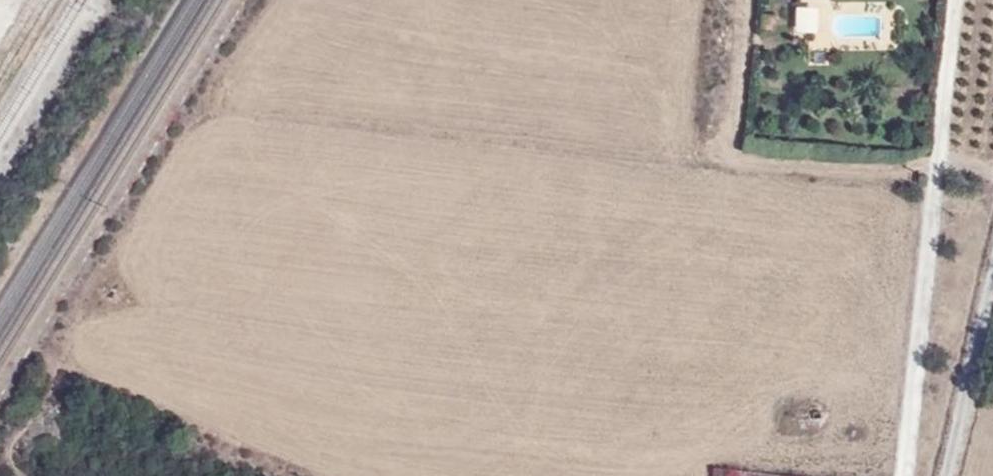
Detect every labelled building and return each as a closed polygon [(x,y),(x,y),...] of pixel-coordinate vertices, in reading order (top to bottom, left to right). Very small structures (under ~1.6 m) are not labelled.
[(816,31),(817,5),(794,5),(793,31),(816,31)] [(773,12),(762,11),(760,25),(772,26),(773,12)]
